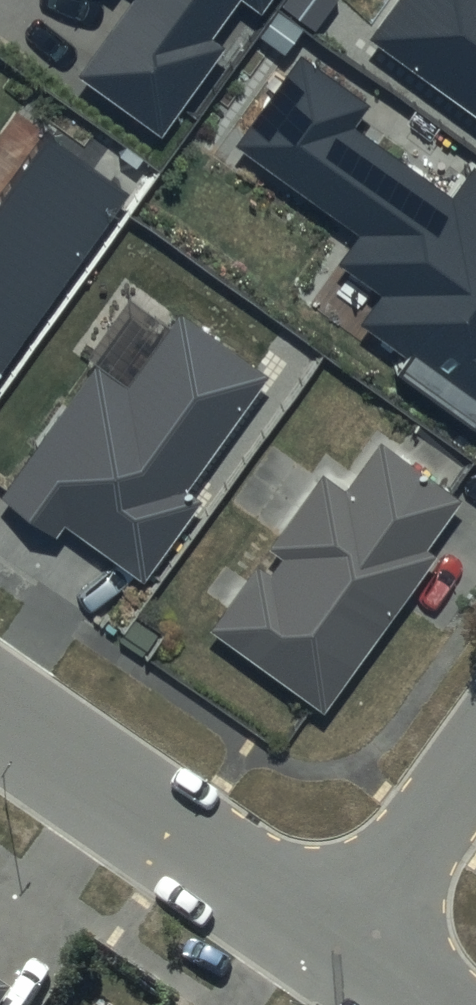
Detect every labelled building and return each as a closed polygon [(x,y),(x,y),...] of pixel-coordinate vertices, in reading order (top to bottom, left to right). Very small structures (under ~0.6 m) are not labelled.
[(79,75),(161,134),(224,46),(214,39),(240,3),(260,17),(272,0),(133,0),(79,75)] [(370,40),(475,117),(475,0),(399,0),(370,40)] [(300,50),(233,145),(364,238),(344,266),(389,297),(370,324),(415,355),(401,375),(475,428),(475,164),(473,162),(451,193),(359,128),(376,104),(300,50)] [(128,194),(49,138),(0,206),(0,372),(128,194)] [(274,378),(182,312),(128,386),(99,365),(4,496),(56,534),(62,525),(146,585),(206,502),(192,491),(274,378)] [(348,489),(323,471),(267,549),(282,560),(272,574),(260,565),(214,628),(325,708),(432,560),(422,553),(461,499),(382,442),(348,489)]
